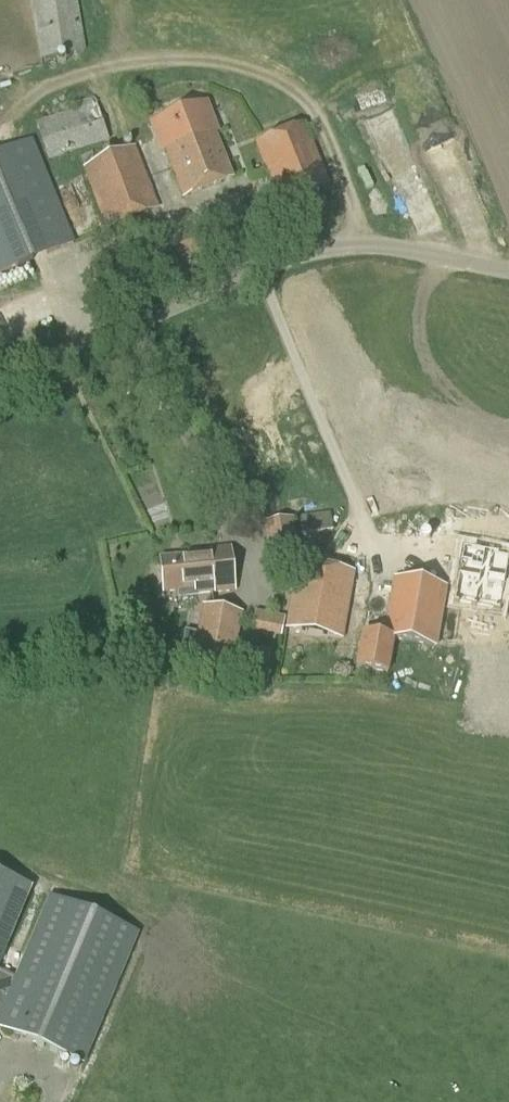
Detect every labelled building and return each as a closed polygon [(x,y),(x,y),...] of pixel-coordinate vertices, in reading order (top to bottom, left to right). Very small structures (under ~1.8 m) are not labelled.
[(85,53),(76,0),(30,0),(40,61),(85,53)] [(58,105),(61,114),(35,122),(48,161),(108,142),(94,97),(74,104),(73,101),(58,105)] [(234,178),(217,134),(220,133),(208,101),(150,124),(162,153),(165,152),(182,198),(234,178)] [(279,206),(330,185),(306,124),(255,144),(279,206)] [(75,244),(31,140),(0,153),(0,275),(75,244)] [(106,231),(160,209),(136,146),(83,168),(106,231)] [(181,275),(224,255),(213,228),(168,247),(181,275)] [(301,536),(333,533),(331,512),(298,516),(301,536)] [(269,566),(299,561),(293,519),(263,524),(269,566)] [(500,611),(508,560),(508,554),(463,547),(453,603),(500,611)] [(235,592),(231,548),(189,552),(189,556),(160,559),(163,594),(193,591),(194,596),(235,592)] [(342,640),(355,576),(333,571),(332,573),(318,570),(319,568),(309,566),(303,596),(290,594),(283,628),(305,632),(306,627),(321,630),(319,635),(342,640)] [(394,641),(437,648),(447,587),(394,578),(383,636),(362,633),(356,668),(389,674),(394,641)] [(243,614),(203,605),(191,669),(229,677),(231,677),(243,614)] [(32,887),(0,874),(0,965),(32,887)] [(139,933),(49,895),(15,978),(0,971),(0,1031),(85,1065),(139,933)]
